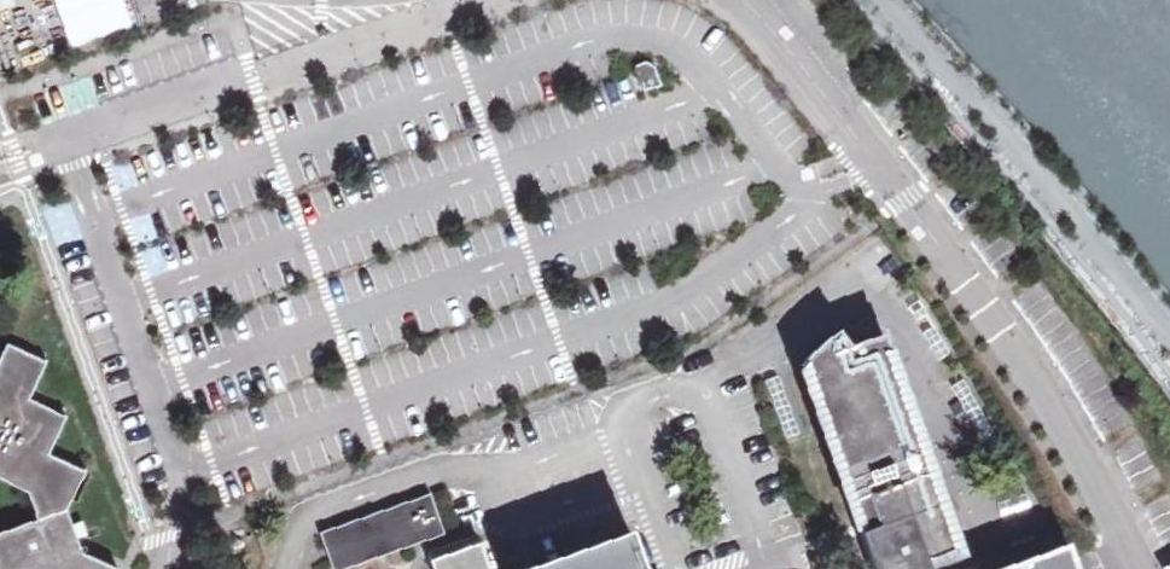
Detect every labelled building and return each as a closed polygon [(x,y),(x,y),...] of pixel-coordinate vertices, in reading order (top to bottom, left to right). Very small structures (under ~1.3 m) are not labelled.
[(944,563),(881,367),(877,351),(847,362),(831,347),(803,377),(859,534),(869,531),(873,544),(855,550),(862,568),(929,568),(944,563)] [(84,555),(69,510),(86,475),(50,456),(66,419),(31,401),(47,365),(8,348),(0,364),(0,568),(117,568),(84,555)] [(320,535),(333,568),(363,568),(445,540),(428,499),(320,535)] [(632,536),(539,568),(644,568),(632,536)] [(434,568),(489,568),(479,540),(430,558),(434,568)] [(1065,559),(1037,568),(1069,568),(1065,559)]
